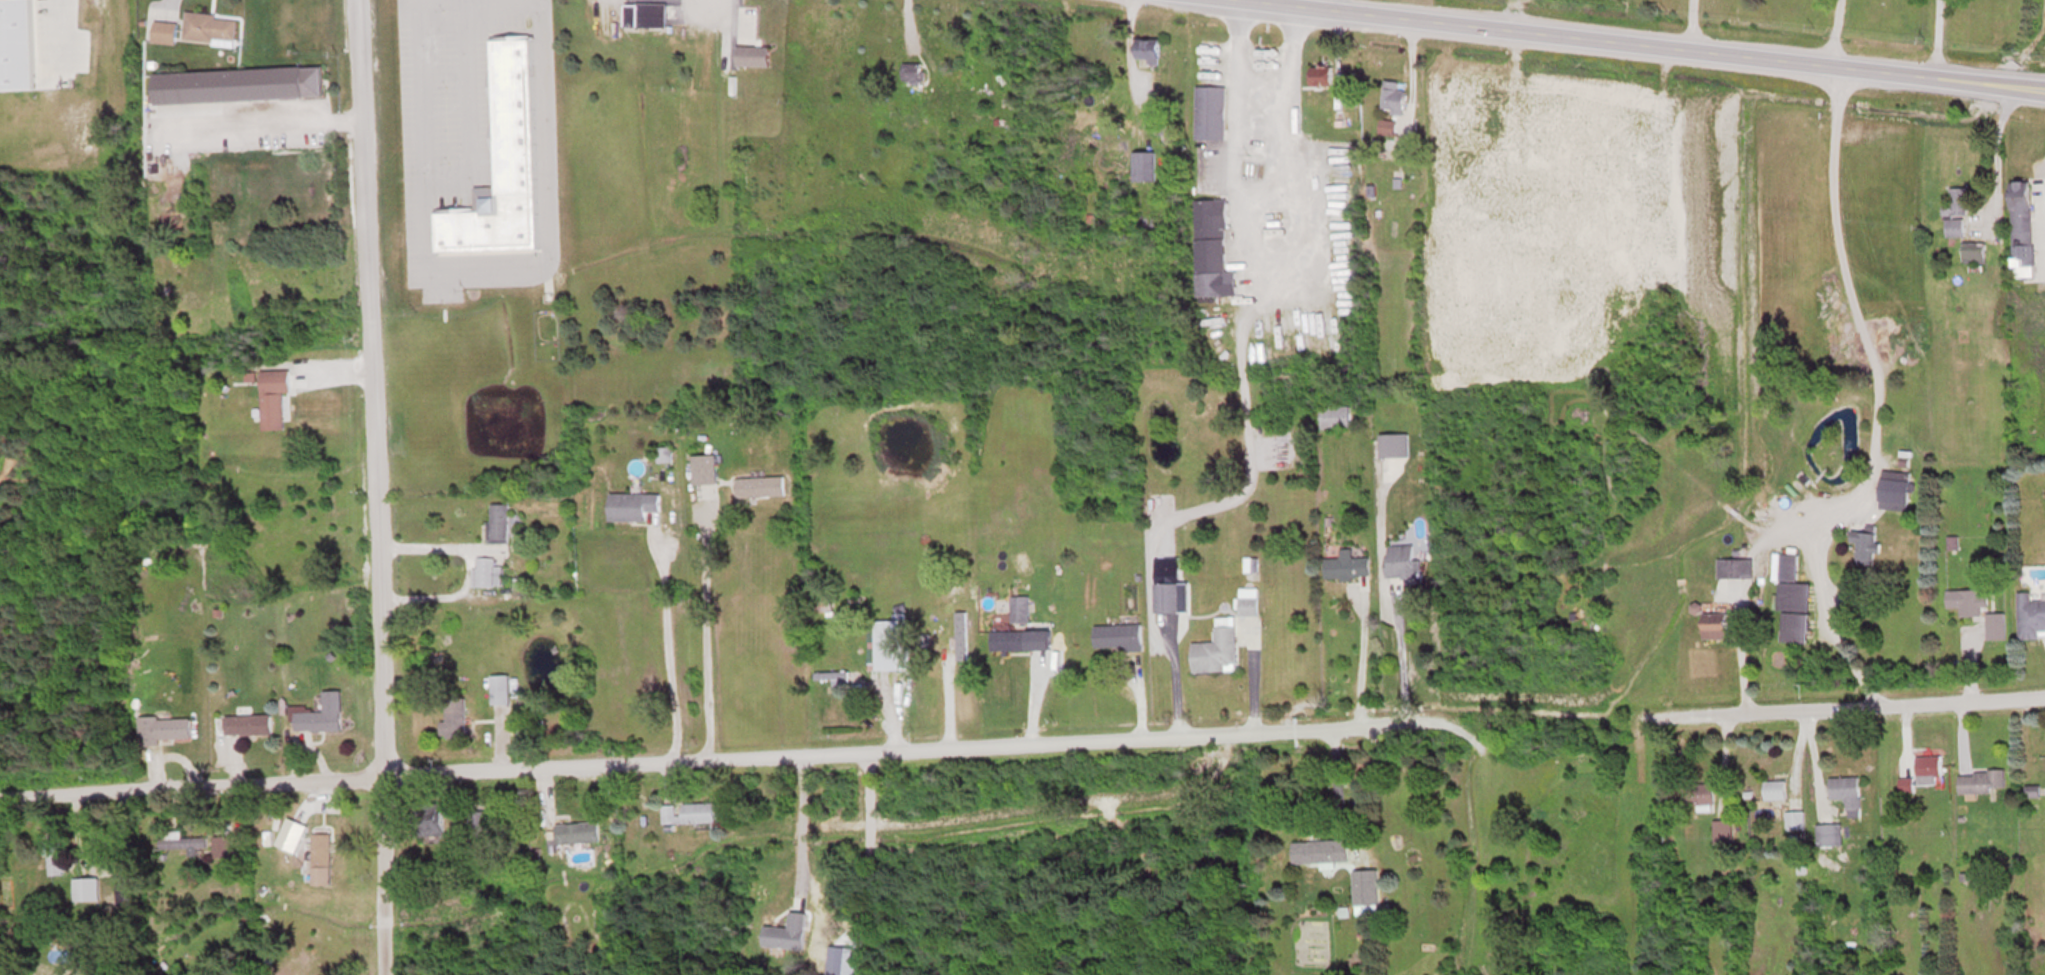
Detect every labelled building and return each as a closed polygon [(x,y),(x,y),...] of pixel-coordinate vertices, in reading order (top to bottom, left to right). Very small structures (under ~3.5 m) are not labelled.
[(624,26),(665,26),(665,2),(624,2),(624,26)] [(755,41),(755,7),(738,7),(738,41),(755,41)] [(233,44),(235,16),(183,12),(181,41),(233,44)] [(150,42),(174,42),(174,21),(150,21),(150,42)] [(534,249),(529,35),(489,36),(493,186),(473,187),(473,210),(433,211),(434,252),(534,249)] [(1159,38),(1134,38),(1134,64),(1159,64),(1159,38)] [(767,65),(767,45),(734,45),(734,65),(767,65)] [(920,63),(901,63),(901,84),(920,84),(920,63)] [(1310,67),(1311,84),(1330,83),(1329,66),(1310,67)] [(151,72),(152,103),(322,97),(321,67),(151,72)] [(1398,89),(1399,81),(1384,80),(1380,110),(1402,113),(1405,90),(1398,89)] [(1195,86),(1195,138),(1223,138),(1223,86),(1195,86)] [(1393,120),(1378,120),(1378,135),(1393,135),(1393,120)] [(1132,151),(1132,181),(1154,181),(1154,151),(1132,151)] [(2012,276),(2032,276),(2032,181),(2011,181),(2012,276)] [(1967,187),(1950,187),(1950,202),(1943,202),(1943,214),(1967,214),(1967,187)] [(1194,199),(1195,237),(1196,237),(1197,295),(1238,294),(1237,270),(1227,270),(1225,198),(1194,199)] [(1964,218),(1945,218),(1946,236),(1964,236),(1964,218)] [(1985,241),(1962,241),(1962,262),(1985,262),(1985,241)] [(289,369),(259,369),(260,430),(285,429),(284,395),(289,394),(289,369)] [(1320,406),(1320,428),(1351,428),(1351,406),(1320,406)] [(1375,457),(1408,457),(1408,434),(1375,434),(1375,457)] [(692,455),(692,484),(715,484),(715,455),(692,455)] [(1914,490),(1914,481),(1908,481),(1908,472),(1881,470),(1880,507),(1906,508),(1907,490),(1914,490)] [(784,476),(735,477),(735,497),(784,496),(784,476)] [(644,521),(644,511),(658,511),(659,493),(607,493),(607,521),(644,521)] [(507,503),(487,503),(487,542),(507,542),(507,503)] [(1877,525),(1865,525),(1865,531),(1849,531),(1849,543),(1856,543),(1856,565),(1873,565),(1874,553),(1877,553),(1877,525)] [(1386,545),(1386,577),(1404,577),(1404,584),(1419,584),(1418,560),(1413,560),(1413,545),(1386,545)] [(1352,557),(1351,548),(1339,548),(1339,558),(1324,558),(1325,578),(1369,578),(1369,557),(1352,557)] [(1809,584),(1796,583),(1797,554),(1773,553),(1772,580),(1778,580),(1776,611),(1781,611),(1780,642),(1807,643),(1809,584)] [(493,557),(473,557),(473,586),(500,586),(500,566),(493,566),(493,557)] [(1752,558),(1716,558),(1716,579),(1752,579),(1752,558)] [(1178,583),(1154,583),(1154,613),(1178,613),(1178,583)] [(1983,589),(1945,590),(1946,608),(1959,608),(1959,616),(1984,615),(1983,589)] [(2018,639),(2037,639),(2037,630),(2044,629),(2044,600),(2031,600),(2031,592),(2017,592),(2018,639)] [(1028,623),(1028,596),(1011,596),(1011,623),(1028,623)] [(1236,597),(1236,615),(1257,615),(1257,597),(1236,597)] [(967,611),(956,611),(956,660),(967,660),(967,611)] [(1987,639),(2005,639),(2005,613),(1987,613),(1987,639)] [(1191,643),(1191,672),(1235,671),(1234,617),(1214,617),(1214,642),(1191,643)] [(908,642),(908,620),(885,620),(885,642),(908,642)] [(1702,639),(1725,639),(1725,622),(1702,622),(1702,639)] [(1093,625),(1093,649),(1141,649),(1141,625),(1093,625)] [(1032,631),(991,631),(991,650),(1032,650),(1032,631)] [(849,687),(849,672),(814,672),(814,680),(832,680),(832,687),(849,687)] [(489,703),(508,703),(508,674),(489,674),(489,703)] [(322,710),(294,711),(294,730),(344,729),(343,689),(321,689),(322,710)] [(464,696),(443,696),(443,720),(439,720),(439,737),(464,737),(464,696)] [(270,714),(223,714),(223,733),(270,733),(270,714)] [(188,741),(188,717),(137,717),(138,741),(188,741)] [(1940,755),(1915,756),(1915,777),(1898,777),(1899,792),(1914,792),(1914,784),(1940,784),(1940,755)] [(1957,771),(1958,792),(2005,792),(2005,771),(1957,771)] [(1829,777),(1829,798),(1845,798),(1845,809),(1859,809),(1859,777),(1829,777)] [(1764,780),(1764,799),(1785,799),(1785,780),(1764,780)] [(1713,805),(1713,783),(1683,783),(1683,805),(1713,805)] [(676,802),(661,803),(661,822),(714,821),(714,801),(676,802)] [(414,834),(440,834),(439,802),(413,803),(414,834)] [(468,809),(468,836),(493,836),(493,809),(468,809)] [(1804,811),(1785,811),(1785,829),(1804,829),(1804,811)] [(597,840),(596,821),(553,822),(554,841),(597,840)] [(1714,821),(1714,841),(1731,841),(1731,821),(1714,821)] [(1841,844),(1841,823),(1816,823),(1816,845),(1841,844)] [(188,847),(188,849),(206,848),(205,835),(180,837),(179,830),(158,831),(159,848),(188,847)] [(329,881),(329,832),(310,832),(310,843),(306,843),(306,881),(329,881)] [(41,854),(47,854),(47,873),(62,873),(62,838),(41,838),(41,854)] [(1348,838),(1292,839),(1292,861),(1348,861),(1348,838)] [(1353,868),(1354,912),(1378,912),(1377,867),(1353,868)] [(79,895),(95,895),(95,874),(79,874),(79,895)] [(132,881),(115,881),(115,904),(132,904),(132,881)] [(805,911),(789,910),(788,926),(763,924),(761,944),(802,947),(805,911)]
